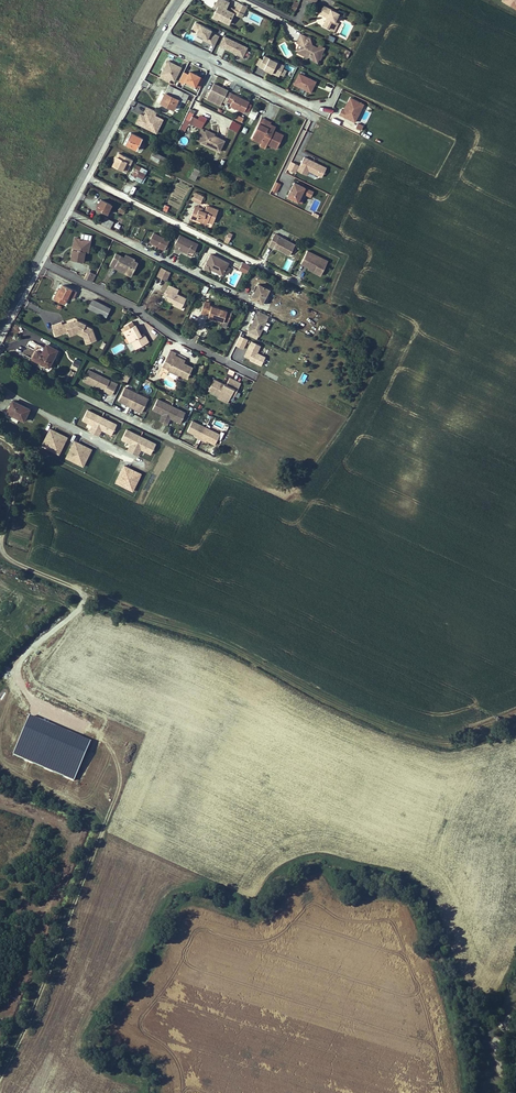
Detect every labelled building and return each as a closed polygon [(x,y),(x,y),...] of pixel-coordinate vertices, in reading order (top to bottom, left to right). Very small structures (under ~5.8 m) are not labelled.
[(217,11),(215,10),(213,15),(218,17),(217,18),(226,23),(229,18),(230,18),(233,13),(225,9),(228,2),(224,0),(217,0),(215,5),(219,6),(218,8),(217,11)] [(501,1),(515,9),(515,0),(501,0),(501,1)] [(238,2),(233,13),(241,17),(246,6),(238,2)] [(326,18),(322,27),(330,31),(338,14),(323,6),(319,14),(323,16),(324,13),(327,15),(326,18)] [(214,46),(219,37),(210,33),(211,31),(195,23),(192,30),(198,33),(197,35),(204,38),(203,41),(214,46)] [(309,39),(300,34),(296,43),(298,44),(301,45),(299,50),(302,52),(304,56),(305,58),(309,56),(312,57),(311,60),(317,62),(318,59),(319,60),(322,55),(321,54),(324,48),(318,45),(317,47),(316,49),(313,48),(314,46),(311,45),(309,39)] [(246,47),(223,37),(219,46),(241,57),(246,47)] [(284,55),(289,53),(284,43),(280,45),(284,55)] [(299,50),(301,45),(298,44),(295,50),(296,52),(299,54),(304,56),(302,52),(299,50)] [(284,67),(265,57),(259,68),(278,78),(284,67)] [(168,61),(160,78),(169,82),(171,78),(175,80),(177,75),(180,70),(181,67),(168,61)] [(316,83),(299,74),(294,85),(311,93),(316,83)] [(227,101),(231,94),(227,92),(227,91),(214,84),(208,95),(226,104),(227,101)] [(168,87),(181,94),(182,92),(169,85),(168,87)] [(173,109),(178,99),(181,94),(168,87),(165,92),(160,102),(173,109)] [(249,103),(231,93),(227,101),(231,103),(230,106),(244,113),(249,103)] [(181,94),(178,99),(184,102),(187,97),(181,94)] [(363,105),(350,99),(348,104),(347,104),(343,110),(341,110),(339,115),(354,123),(363,105)] [(156,114),(157,111),(147,106),(143,114),(140,112),(135,123),(157,133),(164,118),(156,114)] [(205,121),(193,116),(195,110),(190,107),(181,129),(185,131),(189,123),(202,129),(205,121)] [(242,122),(245,117),(238,113),(235,118),(242,122)] [(260,119),(258,124),(273,132),(274,129),(269,126),(271,124),(260,119)] [(233,120),(229,128),(238,132),(242,124),(233,120)] [(273,132),(258,124),(250,139),(260,144),(261,142),(267,145),(275,149),(282,137),(273,132)] [(204,131),(199,141),(219,150),(224,140),(204,131)] [(142,138),(130,133),(125,144),(137,150),(142,138)] [(166,158),(153,152),(151,158),(163,164),(166,158)] [(127,161),(129,162),(130,159),(118,153),(112,165),(122,170),(124,165),(127,161)] [(323,177),(327,166),(304,156),(300,164),(291,160),(287,169),(295,173),(297,170),(308,175),(310,171),(323,177)] [(189,177),(195,180),(201,166),(196,164),(189,177)] [(131,177),(136,180),(142,168),(137,165),(131,177)] [(203,167),(201,166),(195,180),(197,181),(203,167)] [(146,170),(142,168),(136,180),(140,181),(146,170)] [(276,181),(271,190),(277,192),(281,183),(276,181)] [(294,181),(287,196),(302,203),(305,195),(311,197),(314,190),(294,181)] [(200,204),(204,196),(195,191),(191,199),(200,204)] [(102,200),(100,204),(99,203),(97,208),(107,213),(111,204),(102,200)] [(204,212),(194,208),(190,217),(207,223),(208,221),(213,223),(218,210),(207,206),(205,210),(204,212)] [(101,224),(109,228),(113,222),(104,217),(101,224)] [(168,241),(153,233),(149,241),(164,249),(168,241)] [(273,247),(274,246),(282,250),(282,249),(285,250),(284,251),(290,254),(295,244),(274,233),(268,245),(273,247)] [(198,245),(180,235),(175,244),(180,246),(179,249),(188,253),(189,251),(194,253),(198,245)] [(88,245),(85,245),(86,239),(75,237),(74,249),(72,248),(70,258),(82,261),(84,251),(87,252),(88,245)] [(315,267),(314,269),(321,273),(327,260),(307,250),(300,263),(309,267),(310,265),(315,267)] [(108,265),(113,267),(114,265),(125,270),(124,273),(129,275),(136,262),(132,260),(133,259),(124,254),(122,257),(114,253),(108,265)] [(211,254),(204,268),(210,270),(211,269),(222,274),(228,263),(211,254)] [(246,274),(250,266),(242,262),(239,270),(246,274)] [(308,269),(320,275),(321,273),(314,269),(315,267),(310,265),(309,267),(308,269)] [(160,266),(157,276),(167,280),(171,270),(160,266)] [(83,278),(93,282),(97,274),(87,269),(83,278)] [(177,289),(168,284),(164,292),(166,293),(165,296),(163,300),(179,308),(185,298),(175,293),(177,289)] [(252,298),(262,303),(269,290),(258,284),(252,298)] [(68,295),(73,298),(76,291),(63,285),(61,288),(60,290),(58,290),(54,298),(64,303),(68,295)] [(109,308),(92,299),(88,308),(105,317),(109,308)] [(199,311),(204,314),(205,312),(208,314),(207,315),(207,317),(212,320),(213,318),(215,320),(215,321),(220,324),(221,322),(225,315),(209,306),(210,304),(205,301),(199,311)] [(259,336),(268,316),(261,312),(259,316),(257,315),(250,331),(259,336)] [(229,317),(225,315),(221,322),(225,324),(229,317)] [(96,340),(92,329),(85,325),(85,324),(78,321),(75,322),(74,320),(62,324),(65,332),(68,331),(67,329),(71,327),(73,332),(77,331),(81,332),(81,335),(84,336),(87,344),(96,340)] [(55,335),(60,333),(57,324),(52,326),(55,335)] [(130,341),(134,348),(147,341),(142,333),(139,335),(138,336),(137,334),(138,333),(133,325),(122,331),(128,342),(130,341)] [(71,327),(67,329),(68,331),(69,336),(77,333),(81,335),(81,332),(77,331),(73,332),(71,327)] [(247,339),(239,335),(235,344),(243,348),(247,339)] [(260,345),(251,341),(244,354),(251,358),(250,359),(260,364),(264,355),(256,351),(260,345)] [(36,350),(32,359),(49,367),(57,350),(46,344),(41,353),(36,350)] [(160,365),(185,377),(191,366),(182,362),(172,357),(173,354),(175,352),(168,349),(160,365)] [(106,377),(89,369),(84,378),(93,382),(102,387),(101,388),(108,392),(112,383),(105,380),(106,377)] [(230,393),(232,389),(235,390),(239,383),(228,377),(224,385),(212,379),(208,387),(218,392),(229,397),(230,393)] [(69,393),(90,403),(92,397),(71,388),(69,393)] [(148,399),(125,388),(119,401),(142,412),(148,399)] [(226,402),(229,397),(218,392),(216,397),(226,402)] [(185,413),(157,399),(152,410),(162,415),(159,421),(167,425),(170,419),(180,423),(185,413)] [(29,409),(12,401),(8,410),(11,411),(9,414),(18,418),(23,421),(29,409)] [(115,424),(87,410),(82,421),(92,426),(89,432),(97,436),(100,430),(110,435),(115,424)] [(220,434),(193,421),(188,431),(195,435),(197,436),(196,438),(204,441),(205,439),(207,440),(215,444),(220,434)] [(55,431),(50,429),(42,446),(46,448),(48,445),(55,449),(53,451),(59,454),(67,437),(62,435),(60,437),(53,434),(55,431)] [(153,442),(125,429),(120,440),(130,445),(127,451),(135,455),(138,449),(148,453),(153,442)] [(79,443),(74,441),(66,458),(71,460),(72,457),(79,461),(78,464),(83,466),(91,449),(86,447),(85,449),(78,446),(79,443)] [(129,468),(124,465),(117,479),(128,484),(126,488),(132,491),(141,474),(135,471),(134,473),(127,470),(129,468)] [(116,482),(126,488),(128,484),(117,479),(116,482)] [(90,742),(28,716),(12,754),(74,779),(90,742)]
